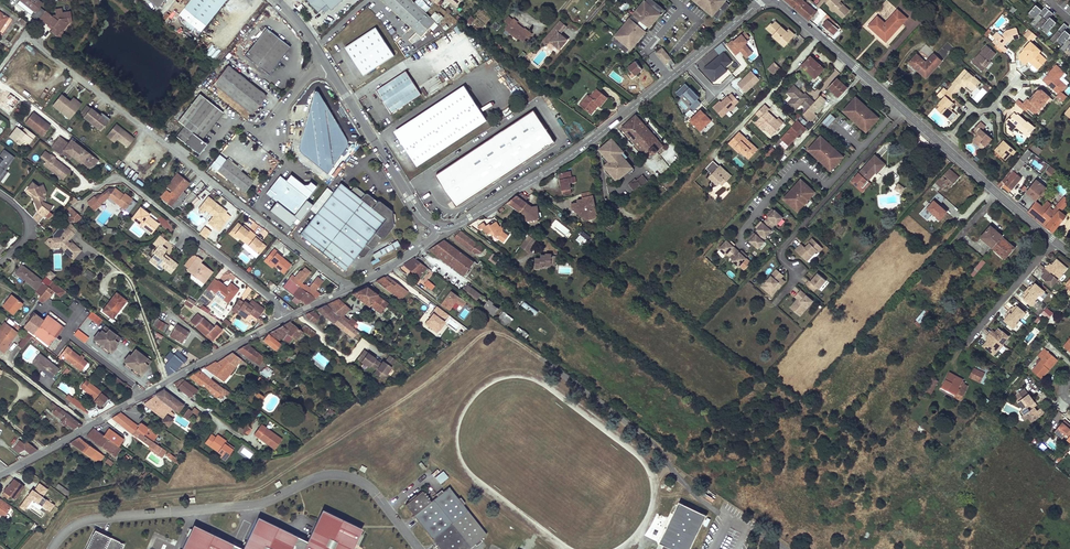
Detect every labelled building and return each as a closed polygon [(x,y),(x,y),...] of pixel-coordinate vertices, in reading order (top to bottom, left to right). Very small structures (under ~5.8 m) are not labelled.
[(57,15),(51,16),(40,8),(43,4),(38,0),(20,0),(20,1),(34,12),(31,16),(38,22),(40,19),(48,25),(51,25),(54,27),(52,29),(52,30),(52,32),(57,36),(61,31),(61,32),(69,23),(72,22),(70,12),(63,13),(64,15),(62,15),(61,9),(56,10),(57,15)] [(184,7),(195,16),(206,25),(226,0),(190,0),(184,7)] [(318,12),(327,4),(323,0),(307,0),(318,12)] [(327,4),(331,10),(342,0),(323,0),(327,4)] [(434,21),(408,0),(379,0),(377,2),(421,38),(434,21)] [(660,15),(659,14),(663,9),(652,0),(647,0),(645,2),(644,1),(635,12),(637,13),(634,16),(633,15),(627,22),(628,23),(623,30),(621,28),(614,37),(616,38),(613,42),(626,53),(629,49),(631,50),(638,42),(636,41),(641,35),(643,36),(646,32),(645,31),(637,25),(640,21),(648,27),(650,24),(652,25),(660,15)] [(618,8),(623,13),(631,4),(628,0),(627,0),(618,8)] [(726,0),(695,0),(696,1),(697,0),(703,5),(702,7),(713,16),(714,14),(718,18),(730,4),(726,1),(726,0)] [(799,11),(806,3),(802,0),(786,0),(799,11)] [(850,9),(840,0),(822,0),(842,18),(850,9)] [(809,6),(806,3),(799,11),(809,20),(816,12),(809,6)] [(1034,27),(1049,10),(1045,7),(1042,10),(1036,4),(1029,13),(1035,18),(1030,24),(1034,27)] [(184,7),(179,14),(189,22),(195,16),(184,7)] [(885,23),(877,16),(869,26),(886,42),(907,18),(898,9),(885,23)] [(436,10),(431,16),(438,23),(444,17),(436,10)] [(1052,13),(1049,10),(1034,27),(1038,30),(1043,25),(1049,30),(1056,22),(1050,16),(1052,13)] [(514,19),(509,15),(505,21),(509,24),(514,19)] [(823,25),(834,34),(838,29),(840,27),(830,17),(827,21),(823,25)] [(514,19),(509,24),(506,28),(518,39),(520,37),(526,42),(534,33),(527,27),(525,29),(524,28),(523,29),(521,28),(522,27),(517,23),(518,21),(514,18),(514,19)] [(559,21),(542,42),(544,44),(543,44),(544,45),(545,45),(546,46),(547,45),(549,47),(553,43),(555,44),(555,45),(560,49),(567,40),(562,36),(562,37),(559,35),(566,27),(559,21)] [(648,27),(640,21),(637,25),(645,31),(648,27)] [(430,28),(433,30),(439,25),(435,22),(430,28)] [(775,39),(782,44),(785,40),(788,42),(794,35),(789,30),(787,32),(775,22),(773,25),(771,23),(767,29),(774,35),(777,37),(775,39)] [(1064,23),(1049,40),(1053,43),(1058,38),(1064,43),(1069,37),(1069,34),(1065,29),(1067,26),(1064,23)] [(393,56),(375,27),(344,47),(348,53),(350,54),(352,57),(352,60),(356,66),(360,63),(366,74),(393,56)] [(266,28),(244,56),(268,75),(290,47),(266,28)] [(997,40),(994,43),(1004,52),(1007,49),(1004,46),(1008,41),(1011,37),(1013,38),(1015,39),(1020,38),(1017,29),(1016,28),(1006,31),(1002,36),(997,32),(993,37),(997,40)] [(733,40),(728,44),(736,54),(741,50),(747,58),(752,53),(744,44),(748,41),(746,40),(749,37),(745,32),(734,41),(733,40)] [(1064,43),(1060,49),(1063,52),(1068,46),(1069,48),(1069,37),(1064,43)] [(1030,42),(1019,54),(1020,60),(1026,65),(1029,61),(1029,60),(1031,61),(1032,61),(1033,62),(1032,64),(1038,69),(1046,60),(1038,53),(1039,52),(1036,49),(1037,48),(1030,42)] [(212,45),(207,55),(213,58),(218,48),(212,45)] [(987,45),(972,62),(982,71),(986,67),(985,66),(990,60),(996,53),(987,45)] [(671,60),(662,49),(656,54),(666,65),(671,60)] [(724,53),(705,69),(715,81),(727,71),(725,68),(732,63),(724,53)] [(926,78),(942,61),(934,53),(926,62),(917,54),(909,62),(916,69),(917,68),(919,70),(918,71),(926,78)] [(802,66),(815,78),(824,69),(811,57),(802,66)] [(635,61),(627,67),(630,71),(627,73),(631,79),(642,69),(635,61)] [(360,63),(356,66),(363,76),(366,74),(360,63)] [(768,69),(772,73),(778,66),(774,63),(768,69)] [(1056,65),(1043,80),(1049,86),(1050,85),(1052,86),(1051,87),(1059,94),(1067,86),(1059,79),(1065,73),(1056,65)] [(213,84),(251,114),(266,96),(228,66),(213,84)] [(772,73),(775,75),(781,69),(778,66),(772,73)] [(953,85),(948,91),(954,96),(959,90),(958,89),(962,86),(965,82),(967,85),(974,90),(981,83),(965,69),(952,84),(953,85)] [(405,71),(376,90),(391,113),(420,95),(405,71)] [(751,71),(737,84),(746,93),(760,80),(751,71)] [(829,87),(839,97),(847,88),(837,78),(829,87)] [(685,84),(676,93),(680,97),(683,94),(692,104),(690,107),(694,111),(701,104),(698,100),(700,98),(690,88),(685,84)] [(801,92),(794,85),(787,93),(793,98),(788,104),(795,110),(808,96),(804,93),(803,94),(802,95),(800,93),(801,92)] [(459,89),(398,129),(400,131),(399,135),(396,137),(400,142),(401,141),(403,143),(401,144),(416,167),(482,124),(459,89)] [(588,96),(581,105),(589,112),(596,104),(599,106),(607,98),(596,90),(590,98),(588,96)] [(948,91),(947,90),(943,94),(945,96),(939,103),(939,104),(938,106),(939,107),(937,110),(947,119),(954,112),(950,109),(948,107),(950,106),(953,102),(952,101),(956,98),(954,96),(948,91)] [(1020,101),(1017,105),(1024,110),(1026,107),(1029,109),(1035,114),(1050,97),(1042,90),(1038,90),(1034,95),(1035,96),(1030,101),(1029,100),(1027,99),(1023,104),(1020,101)] [(327,173),(346,147),(346,146),(347,144),(347,142),(347,141),(346,139),(345,137),(318,93),(318,92),(317,91),(316,91),(315,91),(314,92),(313,93),(299,143),(299,145),(299,148),(299,150),(300,152),(302,154),(327,173)] [(51,106),(70,118),(81,102),(72,96),(70,99),(60,93),(51,106)] [(803,114),(811,121),(816,115),(814,113),(826,100),(823,98),(826,95),(823,93),(821,96),(803,114)] [(8,97),(4,94),(1,98),(3,100),(0,103),(0,105),(3,107),(4,105),(10,110),(12,108),(13,108),(18,101),(10,94),(8,97)] [(194,113),(206,99),(200,94),(177,120),(184,126),(191,117),(194,113)] [(720,101),(713,108),(722,117),(729,111),(732,111),(735,108),(735,105),(739,101),(732,94),(729,97),(728,96),(721,103),(720,101)] [(807,109),(814,102),(809,97),(802,104),(807,109)] [(222,112),(206,99),(194,113),(191,117),(176,136),(199,155),(207,144),(201,140),(222,112)] [(857,102),(854,99),(846,107),(849,110),(846,113),(853,119),(860,112),(864,115),(857,123),(863,129),(866,126),(869,129),(877,121),(874,118),(876,115),(859,99),(857,102)] [(1016,103),(1010,110),(1014,113),(1012,115),(1013,117),(1011,119),(1010,118),(1007,121),(1007,127),(1012,131),(1015,128),(1017,128),(1027,136),(1035,127),(1028,121),(1027,122),(1019,115),(1024,110),(1017,105),(1016,103)] [(599,106),(596,104),(589,112),(592,115),(599,106)] [(769,109),(765,105),(757,114),(761,118),(755,123),(762,130),(764,128),(768,124),(769,126),(768,128),(774,133),(781,124),(767,111),(769,109)] [(49,125),(36,115),(34,118),(33,117),(35,114),(27,108),(20,118),(37,132),(40,128),(44,131),(49,125)] [(90,108),(83,117),(101,131),(108,122),(104,119),(95,112),(90,108)] [(95,112),(104,119),(106,116),(97,109),(95,112)] [(701,110),(690,120),(701,131),(712,121),(701,110)] [(533,111),(435,176),(456,207),(554,143),(533,111)] [(860,112),(853,119),(857,123),(864,115),(860,112)] [(954,112),(947,119),(951,122),(957,115),(954,112)] [(836,118),(831,113),(822,122),(828,127),(836,118)] [(629,122),(651,148),(654,146),(658,151),(663,147),(636,116),(629,122)] [(781,138),(788,145),(799,133),(797,132),(802,126),(797,121),(781,138)] [(622,128),(645,154),(650,150),(649,150),(651,148),(629,122),(622,128)] [(981,122),(973,130),(977,133),(979,135),(977,137),(973,141),(979,147),(981,143),(985,146),(992,139),(982,130),(986,127),(981,122)] [(114,142),(116,139),(127,147),(134,137),(115,123),(105,136),(114,142)] [(769,126),(768,124),(764,128),(772,135),(774,133),(768,128),(769,126)] [(800,134),(801,135),(806,129),(802,126),(797,132),(799,133),(800,134)] [(16,127),(9,137),(19,144),(22,139),(27,143),(34,134),(25,127),(22,131),(16,127)] [(748,141),(739,133),(738,134),(744,140),(743,141),(746,143),(748,141)] [(788,145),(789,146),(800,134),(799,133),(788,145)] [(744,140),(738,134),(732,140),(734,143),(733,145),(735,148),(734,149),(738,153),(740,152),(745,156),(746,155),(749,158),(757,149),(748,141),(746,143),(743,141),(744,140)] [(51,148),(61,155),(65,151),(72,157),(73,156),(86,166),(89,161),(94,165),(98,161),(71,140),(69,143),(60,137),(51,148)] [(821,141),(818,138),(810,146),(813,149),(810,152),(817,158),(824,150),(828,154),(821,162),(828,168),(831,164),(834,167),(841,159),(838,156),(841,153),(824,138),(821,141)] [(612,139),(601,149),(602,152),(610,161),(605,166),(618,181),(633,167),(621,154),(624,152),(612,139)] [(1004,140),(1001,144),(1002,145),(996,152),(1005,160),(1011,153),(1013,154),(1016,151),(1004,140)] [(1042,150),(1034,144),(1031,148),(1039,154),(1042,150)] [(658,151),(654,146),(651,148),(649,150),(650,150),(654,155),(657,152),(658,151)] [(5,170),(14,156),(3,148),(0,153),(0,180),(1,181),(7,171),(5,170)] [(771,148),(767,156),(774,159),(778,151),(771,148)] [(1028,149),(1020,159),(1024,163),(1032,153),(1028,149)] [(824,150),(817,158),(821,162),(828,154),(824,150)] [(51,156),(45,151),(40,157),(46,161),(43,165),(47,168),(49,165),(60,174),(58,176),(63,180),(70,171),(54,158),(51,156)] [(877,173),(885,164),(875,156),(859,173),(868,181),(875,172),(877,173)] [(1000,188),(1002,186),(1009,192),(1012,189),(1021,178),(1017,174),(1019,171),(1019,170),(1025,163),(1024,163),(1020,159),(1011,169),(1014,171),(1012,173),(1010,171),(999,184),(998,185),(1000,188)] [(225,160),(217,171),(244,193),(253,181),(225,160)] [(89,161),(86,166),(91,170),(94,165),(89,161)] [(716,164),(713,161),(706,169),(709,171),(716,164)] [(127,172),(130,168),(121,163),(119,167),(127,172)] [(716,164),(709,171),(712,174),(711,176),(712,176),(715,179),(713,181),(712,182),(711,186),(713,188),(717,187),(720,184),(724,179),(726,182),(731,176),(727,172),(725,174),(718,168),(719,167),(716,164)] [(49,165),(47,168),(58,176),(60,174),(49,165)] [(937,182),(942,186),(945,182),(950,187),(959,178),(949,169),(937,182)] [(572,193),(570,183),(573,183),(572,177),(571,177),(570,171),(562,173),(563,179),(560,179),(563,195),(572,193)] [(857,176),(866,183),(868,181),(859,173),(857,176)] [(171,181),(183,191),(189,183),(177,174),(171,181)] [(279,176),(266,193),(293,215),(316,186),(310,181),(306,186),(290,174),(285,181),(279,176)] [(635,179),(629,185),(635,191),(640,185),(642,187),(649,181),(643,175),(637,180),(635,179)] [(814,190),(801,179),(794,186),(802,194),(799,198),(791,191),(783,198),(795,210),(800,204),(802,207),(811,197),(809,195),(814,190)] [(1026,192),(1033,197),(1034,199),(1044,187),(1036,180),(1026,192)] [(186,195),(182,191),(183,191),(171,181),(167,186),(172,190),(164,200),(176,209),(181,203),(180,202),(186,195)] [(45,217),(49,211),(42,205),(40,201),(45,199),(45,192),(42,184),(37,186),(32,182),(25,191),(33,197),(35,200),(34,200),(38,210),(37,212),(45,217)] [(930,189),(935,193),(942,186),(937,182),(930,189)] [(894,189),(898,192),(903,186),(898,183),(894,189)] [(340,184),(299,235),(344,271),(357,254),(360,257),(364,256),(370,248),(373,248),(380,238),(383,237),(393,226),(392,222),(394,220),(393,215),(391,214),(391,210),(380,202),(377,202),(366,194),(364,194),(356,188),(353,188),(350,191),(340,184)] [(802,194),(794,186),(791,191),(799,198),(802,194)] [(1036,201),(1046,188),(1044,187),(1034,199),(1036,200),(1036,201)] [(100,204),(108,197),(124,210),(124,211),(128,214),(132,209),(128,205),(132,200),(124,194),(123,195),(122,197),(113,190),(114,188),(109,189),(99,196),(97,196),(94,198),(94,197),(86,204),(93,212),(100,205),(100,204)] [(123,195),(114,188),(113,190),(122,197),(123,195)] [(199,195),(202,199),(209,193),(206,189),(199,195)] [(925,195),(929,199),(935,193),(930,189),(925,195)] [(517,195),(507,202),(521,212),(522,210),(525,212),(526,216),(527,220),(538,219),(539,220),(540,218),(539,217),(537,206),(532,207),(529,207),(526,205),(527,203),(525,201),(528,197),(522,192),(517,195)] [(935,193),(929,199),(935,204),(940,198),(935,193)] [(591,195),(582,197),(582,198),(577,199),(577,201),(570,203),(571,208),(580,207),(580,211),(579,213),(578,214),(585,219),(587,217),(589,218),(594,217),(597,213),(595,212),(592,195),(591,195)] [(844,199),(839,195),(833,202),(837,206),(844,199)] [(195,205),(200,200),(196,196),(191,202),(195,205)] [(215,203),(215,201),(208,196),(198,209),(202,212),(205,208),(213,215),(211,218),(216,223),(214,226),(219,230),(226,221),(222,217),(227,210),(220,205),(218,205),(215,203)] [(1065,196),(1056,207),(1061,211),(1069,201),(1065,196)] [(1031,199),(1027,204),(1031,207),(1036,200),(1034,199),(1033,197),(1031,199)] [(1035,202),(1028,211),(1053,232),(1066,216),(1061,211),(1056,207),(1051,204),(1051,205),(1047,201),(1042,207),(1035,202)] [(70,208),(68,210),(73,215),(71,218),(74,221),(78,215),(70,208)] [(140,208),(132,219),(141,226),(142,224),(153,232),(158,225),(148,217),(149,215),(140,208)] [(107,209),(96,219),(103,225),(113,215),(107,209)] [(68,210),(63,216),(68,221),(71,218),(73,215),(68,210)] [(783,217),(775,210),(774,210),(772,213),(770,211),(767,215),(769,216),(766,219),(763,222),(761,221),(758,224),(760,226),(757,228),(757,229),(759,231),(756,234),(754,232),(751,235),(753,237),(750,240),(750,241),(758,248),(764,241),(763,240),(766,237),(765,236),(771,230),(770,229),(773,226),(776,223),(777,224),(783,217)] [(161,215),(157,219),(171,233),(177,227),(168,219),(166,220),(161,215)] [(478,226),(480,230),(483,228),(487,235),(492,233),(504,242),(509,236),(502,231),(505,228),(501,225),(500,227),(496,222),(490,225),(489,224),(486,226),(483,222),(478,226)] [(153,232),(142,224),(141,226),(151,234),(153,232)] [(258,254),(265,246),(260,242),(258,240),(259,239),(245,228),(244,229),(242,227),(237,224),(230,232),(240,239),(249,247),(258,254)] [(205,237),(210,231),(204,226),(201,230),(205,233),(203,236),(205,237)] [(66,227),(61,234),(62,235),(60,238),(54,238),(50,239),(49,241),(49,244),(51,246),(60,246),(63,248),(62,249),(73,259),(80,250),(71,243),(68,243),(66,242),(68,240),(73,233),(66,227)] [(981,238),(993,248),(1002,237),(996,233),(997,231),(994,229),(993,230),(990,227),(981,238)] [(583,245),(590,236),(583,230),(576,239),(583,245)] [(455,238),(472,251),(477,254),(479,252),(483,246),(482,245),(479,242),(478,243),(477,244),(460,231),(455,238)] [(240,239),(230,232),(228,235),(238,242),(240,239)] [(539,238),(531,233),(529,235),(537,241),(539,238)] [(537,241),(529,235),(521,246),(529,252),(537,241)] [(993,248),(1005,258),(1014,248),(1002,237),(993,248)] [(165,240),(161,238),(155,245),(159,248),(161,246),(163,248),(168,242),(165,240)] [(821,248),(811,238),(807,242),(808,243),(806,246),(807,247),(805,249),(804,248),(800,244),(794,250),(803,258),(805,256),(808,259),(816,251),(818,252),(821,248)] [(49,241),(50,239),(47,239),(44,243),(52,249),(58,249),(60,246),(51,246),(49,244),(49,241)] [(399,246),(396,240),(378,250),(379,251),(381,256),(399,246)] [(430,249),(465,275),(474,263),(444,240),(430,249)] [(727,240),(719,249),(726,255),(727,254),(730,257),(733,259),(732,260),(739,267),(746,258),(745,258),(743,255),(744,253),(741,250),(739,252),(736,249),(733,247),(735,245),(732,242),(730,244),(727,241),(727,240)] [(156,256),(152,260),(160,266),(158,268),(162,271),(164,269),(172,275),(179,266),(171,260),(169,262),(165,259),(163,257),(168,252),(163,248),(161,246),(159,248),(154,254),(156,256)] [(256,257),(258,254),(249,247),(247,250),(256,257)] [(273,248),(266,258),(275,265),(284,273),(291,264),(281,257),(276,253),(277,251),(273,248)] [(392,251),(383,255),(384,256),(377,259),(379,264),(398,256),(395,249),(391,250),(392,251)] [(489,259),(496,264),(501,259),(493,253),(489,259)] [(190,270),(199,259),(195,255),(186,266),(190,270)] [(541,255),(541,258),(535,258),(535,268),(542,268),(545,266),(549,266),(551,264),(555,264),(555,256),(552,256),(546,255),(541,255)] [(275,265),(266,258),(264,260),(273,268),(275,265)] [(404,265),(420,277),(427,268),(416,259),(415,258),(404,265)] [(190,270),(189,271),(205,284),(212,275),(201,266),(202,264),(204,262),(199,259),(190,270)] [(976,267),(979,270),(986,262),(983,259),(976,267)] [(160,266),(152,260),(151,262),(158,268),(160,266)] [(1067,269),(1057,260),(1052,265),(1051,267),(1049,266),(1048,265),(1045,269),(1058,279),(1058,280),(1063,275),(1062,274),(1067,269)] [(20,269),(16,274),(25,280),(26,279),(27,281),(26,281),(34,288),(41,279),(21,264),(18,268),(20,269)] [(214,273),(202,264),(201,266),(212,275),(214,273)] [(971,273),(974,276),(979,270),(976,267),(971,273)] [(82,274),(90,280),(95,274),(87,268),(82,274)] [(1058,279),(1045,269),(1043,272),(1045,274),(1046,275),(1045,276),(1046,277),(1044,280),(1052,287),(1058,279)] [(783,276),(776,270),(771,276),(771,277),(773,278),(771,281),(767,281),(762,287),(769,294),(776,286),(778,288),(779,289),(785,282),(781,278),(783,276)] [(50,271),(46,276),(51,280),(55,274),(50,271)] [(388,275),(398,282),(400,279),(391,273),(388,275)] [(826,281),(818,273),(810,282),(809,281),(806,284),(812,289),(815,286),(817,287),(819,289),(826,281)] [(291,275),(285,282),(283,285),(285,286),(286,285),(290,279),(294,282),(289,288),(287,291),(301,302),(304,305),(310,302),(316,298),(315,298),(318,296),(314,293),(315,293),(310,289),(311,288),(305,285),(304,285),(292,276),(291,275)] [(376,281),(400,300),(409,290),(398,282),(388,275),(376,281)] [(43,283),(36,292),(40,296),(52,281),(51,280),(46,276),(42,281),(43,283)] [(294,282),(290,279),(286,285),(289,288),(294,282)] [(213,291),(219,282),(216,280),(208,290),(212,292),(213,291)] [(52,281),(40,296),(46,300),(48,297),(53,291),(57,294),(59,296),(65,291),(52,281)] [(219,282),(213,291),(225,300),(227,297),(232,301),(238,293),(235,290),(237,288),(232,284),(229,289),(220,282),(219,282)] [(282,287),(276,282),(271,289),(276,294),(282,287)] [(1045,292),(1036,284),(1034,286),(1032,288),(1030,286),(1028,289),(1037,298),(1039,295),(1041,296),(1045,292)] [(480,295),(467,285),(462,292),(475,302),(480,295)] [(388,304),(377,296),(378,295),(374,291),(367,286),(351,293),(369,307),(370,305),(381,313),(388,304)] [(778,288),(776,286),(769,294),(772,296),(778,288)] [(1037,298),(1028,289),(1025,293),(1027,294),(1025,296),(1023,298),(1032,306),(1036,302),(1035,300),(1037,298)] [(442,304),(451,310),(456,302),(460,296),(451,290),(442,304)] [(813,301),(801,290),(795,297),(798,299),(799,300),(798,301),(797,300),(791,308),(799,314),(804,308),(806,309),(813,301)] [(53,291),(48,297),(52,300),(57,294),(53,291)] [(116,293),(107,305),(117,313),(126,301),(116,293)] [(187,301),(188,301),(190,298),(183,293),(181,297),(187,301)] [(11,295),(3,306),(13,314),(18,308),(22,304),(11,295)] [(467,301),(460,296),(456,302),(463,307),(467,301)] [(339,299),(326,305),(336,314),(340,308),(345,314),(349,308),(341,300),(339,299)] [(234,309),(239,312),(238,314),(247,320),(252,314),(260,319),(266,310),(256,303),(253,307),(251,305),(246,302),(245,303),(241,300),(234,309)] [(488,301),(483,308),(488,312),(494,316),(499,309),(488,301)] [(521,305),(536,314),(538,310),(523,301),(521,305)] [(107,305),(102,310),(112,318),(117,313),(107,305)] [(317,309),(334,323),(339,316),(336,314),(326,305),(317,309)] [(1026,313),(1017,305),(1015,308),(1013,310),(1012,308),(1009,311),(1019,320),(1021,317),(1022,318),(1026,313)] [(432,313),(444,321),(448,314),(437,306),(432,313)] [(1041,314),(1049,319),(1053,312),(1045,307),(1041,314)] [(341,318),(353,327),(357,323),(356,322),(351,318),(349,321),(343,316),(345,314),(340,308),(336,314),(339,316),(341,318)] [(925,309),(916,318),(921,323),(931,314),(925,309)] [(498,316),(507,325),(513,319),(505,310),(498,316)] [(102,320),(92,311),(87,317),(98,325),(102,320)] [(316,314),(313,311),(306,314),(306,316),(310,320),(316,314)] [(1019,320),(1009,311),(1006,314),(1008,316),(1006,318),(1004,320),(1014,328),(1018,323),(1016,322),(1019,320)] [(34,313),(24,326),(33,333),(53,348),(54,349),(56,345),(52,342),(56,337),(63,328),(47,315),(43,320),(34,313)] [(444,321),(432,313),(425,323),(437,332),(444,321)] [(197,314),(190,322),(207,335),(208,334),(213,339),(219,332),(219,333),(222,329),(216,324),(214,327),(197,314)] [(319,317),(316,314),(310,320),(314,323),(319,317)] [(334,323),(348,334),(352,336),(353,337),(358,331),(353,327),(341,318),(339,316),(334,323)] [(156,318),(152,324),(164,332),(168,325),(156,318)] [(269,334),(278,342),(281,338),(283,340),(287,334),(295,340),(302,331),(300,330),(290,321),(268,333),(269,334)] [(0,336),(9,343),(17,332),(4,322),(0,328),(0,330),(3,332),(0,336)] [(302,331),(311,338),(312,337),(315,333),(305,324),(300,330),(302,331)] [(176,325),(170,336),(174,339),(175,338),(182,343),(187,335),(188,336),(190,333),(176,325)] [(114,346),(120,338),(105,327),(99,334),(95,340),(96,341),(101,345),(104,346),(109,350),(110,351),(114,346)] [(516,332),(527,337),(529,333),(518,327),(516,332)] [(78,329),(73,335),(84,343),(88,338),(78,329)] [(993,330),(990,333),(1003,344),(1009,337),(1001,330),(999,333),(998,332),(997,333),(996,332),(993,330)] [(24,331),(19,337),(22,340),(18,345),(22,348),(31,336),(24,331)] [(33,333),(31,336),(50,352),(53,348),(33,333)] [(1003,344),(990,333),(988,337),(990,339),(988,340),(983,346),(994,355),(999,349),(1004,344),(1003,344)] [(264,340),(277,350),(281,344),(278,342),(269,334),(264,340)] [(315,340),(323,345),(326,341),(318,335),(315,340)] [(0,347),(0,349),(3,352),(9,345),(7,344),(9,343),(0,336),(0,347)] [(264,357),(247,344),(238,350),(259,365),(264,358),(264,357)] [(67,346),(61,354),(65,357),(81,370),(87,362),(67,346)] [(364,349),(357,359),(369,367),(370,365),(376,370),(374,373),(383,379),(392,367),(391,367),(396,360),(389,355),(385,361),(385,362),(383,361),(381,363),(375,359),(376,358),(371,354),(369,353),(364,349)] [(1032,371),(1041,379),(1049,370),(1047,368),(1056,358),(1045,349),(1038,356),(1042,360),(1032,371)] [(129,357),(125,363),(126,364),(131,368),(134,370),(139,374),(140,374),(144,369),(150,361),(135,350),(129,357)] [(169,361),(164,366),(167,375),(175,371),(182,362),(184,364),(187,359),(177,351),(173,356),(170,353),(165,358),(169,361)] [(32,360),(52,376),(58,368),(38,353),(32,360)] [(241,359),(233,353),(218,363),(216,362),(205,368),(213,374),(223,381),(238,362),(241,359)] [(1047,368),(1049,370),(1058,360),(1056,358),(1047,368)] [(52,376),(32,360),(30,362),(37,368),(39,366),(41,368),(40,370),(51,378),(52,376)] [(201,370),(200,371),(210,378),(213,374),(205,368),(204,367),(200,369),(201,370)] [(969,377),(976,380),(980,370),(974,367),(969,377)] [(259,372),(269,380),(273,375),(264,369),(262,371),(261,370),(259,372)] [(190,377),(218,397),(224,389),(211,380),(212,379),(210,378),(200,371),(198,370),(188,375),(190,377)] [(976,380),(981,382),(985,373),(980,370),(976,380)] [(945,379),(952,383),(955,376),(949,372),(945,379)] [(941,389),(961,400),(968,386),(964,384),(965,383),(963,381),(963,380),(955,376),(952,383),(945,379),(941,389)] [(922,393),(929,397),(938,381),(932,377),(924,392),(923,391),(922,393)] [(192,397),(196,401),(202,392),(183,379),(182,379),(174,383),(178,387),(185,393),(191,398),(192,397)] [(89,382),(84,389),(96,399),(94,400),(102,407),(109,400),(101,393),(102,392),(89,382)] [(242,387),(262,401),(265,397),(245,383),(242,387)] [(218,397),(221,399),(224,395),(227,397),(230,392),(225,388),(224,389),(218,397)] [(175,410),(178,412),(184,405),(173,397),(164,389),(155,394),(156,395),(161,400),(165,403),(172,408),(175,410)] [(1021,411),(1024,415),(1026,414),(1028,418),(1032,422),(1040,416),(1037,411),(1034,408),(1033,408),(1030,405),(1034,402),(1028,394),(1024,389),(1014,396),(1018,402),(1024,409),(1021,411)] [(145,404),(164,419),(167,415),(171,418),(174,414),(170,411),(172,408),(165,403),(161,400),(156,395),(145,404)] [(73,398),(70,402),(78,408),(81,404),(73,398)] [(51,402),(50,404),(56,408),(52,413),(61,419),(60,421),(66,426),(68,424),(75,429),(82,425),(62,409),(61,410),(51,402)] [(183,415),(187,419),(192,412),(197,416),(200,412),(194,407),(192,411),(188,408),(183,415)] [(25,430),(33,417),(20,409),(12,422),(25,430)] [(166,450),(153,442),(136,430),(129,426),(132,422),(120,413),(112,418),(133,434),(150,446),(158,452),(160,449),(164,453),(166,450)] [(1063,438),(1066,434),(1069,437),(1067,439),(1069,442),(1069,429),(1062,422),(1055,431),(1063,438)] [(136,430),(153,442),(158,435),(141,423),(138,426),(136,430)] [(248,428),(241,424),(236,430),(244,435),(245,433),(248,429),(248,428)] [(254,434),(275,449),(282,440),(261,425),(254,434)] [(89,437),(115,456),(120,448),(119,446),(104,435),(94,428),(87,436),(89,437)] [(104,435),(119,446),(124,440),(109,429),(104,435)] [(211,435),(206,443),(210,446),(215,438),(211,435)] [(233,450),(224,444),(225,442),(226,441),(217,435),(215,438),(210,446),(222,454),(220,457),(225,460),(233,450)] [(70,443),(95,461),(101,453),(97,451),(97,450),(83,440),(79,437),(70,443)] [(24,449),(30,454),(37,450),(31,444),(26,441),(23,444),(18,440),(13,446),(19,452),(24,449)] [(148,448),(162,457),(164,453),(160,449),(158,452),(150,446),(148,448)] [(95,461),(98,463),(104,456),(101,453),(95,461)] [(169,457),(177,462),(179,460),(171,454),(169,457)] [(443,470),(435,477),(440,483),(448,477),(443,470)] [(10,495),(15,499),(24,486),(14,479),(8,488),(7,487),(4,491),(5,492),(2,495),(8,499),(10,495)] [(441,548),(468,548),(480,539),(487,534),(450,487),(446,490),(414,515),(441,548)] [(54,496),(61,501),(63,497),(57,492),(54,496)] [(10,508),(11,506),(0,498),(0,501),(10,508)] [(3,517),(10,508),(0,501),(0,515),(3,517)] [(707,514),(679,501),(660,542),(665,544),(675,548),(690,548),(707,514)] [(302,548),(352,548),(362,527),(322,508),(302,548)] [(242,548),(291,548),(297,535),(257,515),(242,548)] [(233,542),(193,524),(181,548),(230,548),(233,542)] [(85,548),(122,548),(124,545),(94,530),(85,548)]
